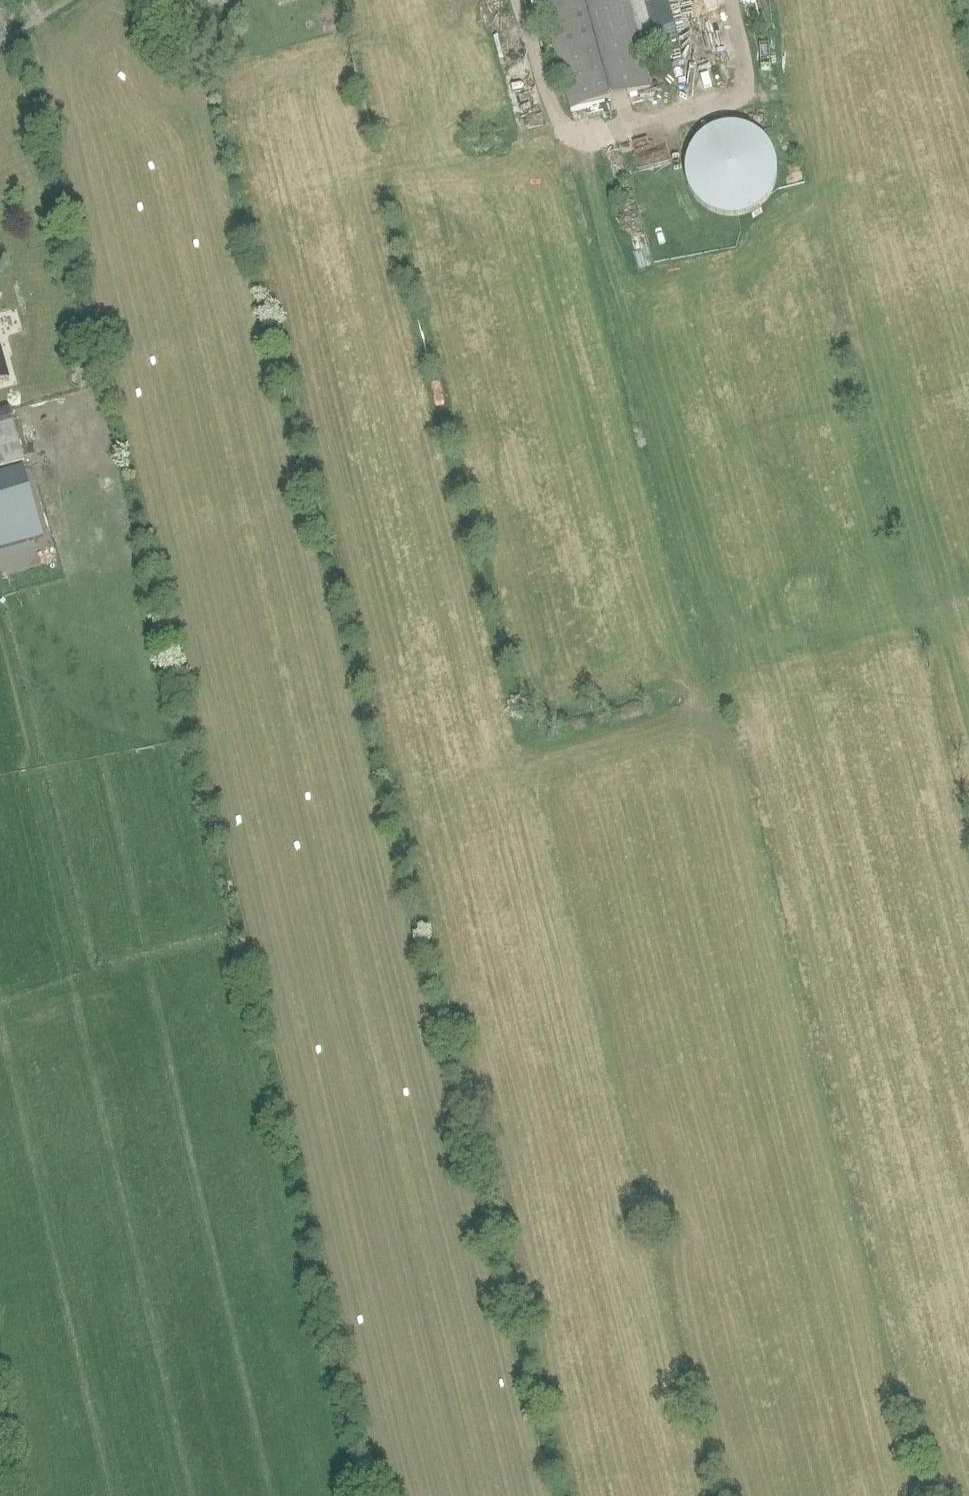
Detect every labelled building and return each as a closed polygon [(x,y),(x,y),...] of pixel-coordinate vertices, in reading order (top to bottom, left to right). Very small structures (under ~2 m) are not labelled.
[(639,52),(679,41),(668,0),(541,0),(571,108),(649,86),(639,52)] [(687,158),(685,170),(687,182),(691,193),(699,203),(708,210),(719,214),(731,216),(743,214),(754,210),(764,203),(771,193),(776,182),(778,170),(776,158),(771,147),(764,137),(754,130),(743,125),(731,124),(719,125),(708,130),(699,137),(691,147),(687,158)] [(9,378),(0,348),(0,381),(9,378)] [(0,493),(0,550),(42,537),(27,485),(0,493)]
